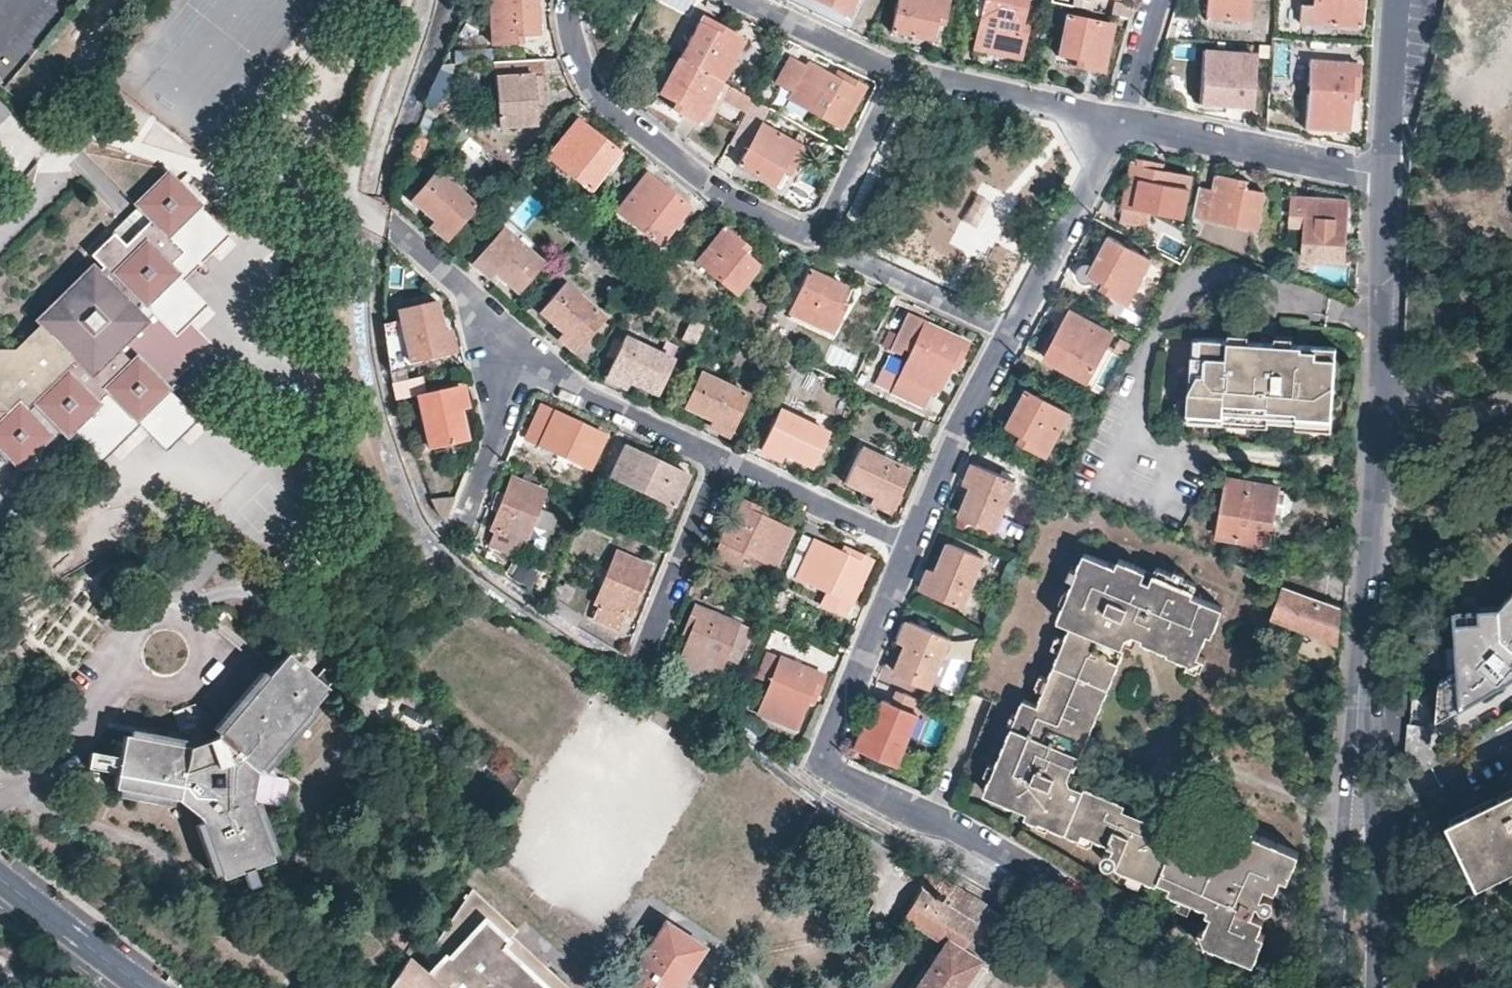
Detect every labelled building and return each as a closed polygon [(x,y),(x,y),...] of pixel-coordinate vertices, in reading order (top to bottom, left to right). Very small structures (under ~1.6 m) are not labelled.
[(488,0),(490,47),(520,46),(520,40),(537,39),(535,0),(496,0),(488,0)] [(846,18),(855,0),(809,0),(846,18)] [(891,33),(929,41),(932,25),(940,27),(946,0),(899,0),(891,33)] [(1026,0),(984,0),(973,50),(1018,60),(1025,28),(1020,27),(1026,0)] [(1207,19),(1248,22),(1250,0),(1208,0),(1207,19)] [(1300,19),(1313,20),(1314,0),(1301,0),(1300,19)] [(1360,23),(1361,5),(1362,0),(1314,0),(1313,20),(1360,23)] [(1112,27),(1067,18),(1058,57),(1075,61),(1074,68),(1102,74),(1112,27)] [(697,28),(679,61),(719,83),(740,43),(714,28),(711,35),(697,28)] [(1253,57),(1204,53),(1199,105),(1249,110),(1253,57)] [(719,83),(679,61),(660,96),(674,105),(671,111),(697,125),(702,115),(719,83)] [(839,128),(861,88),(836,74),(833,80),(807,65),(805,69),(790,61),(773,91),(839,128)] [(1357,65),(1309,61),(1306,128),(1319,129),(1347,130),(1349,96),(1355,96),(1356,80),(1357,65)] [(497,130),(534,129),(533,107),(540,107),(539,79),(543,79),(542,65),(495,66),(497,130)] [(435,111),(454,67),(441,68),(426,104),(428,105),(435,111)] [(731,89),(719,83),(702,115),(697,125),(709,132),(725,102),(731,89)] [(725,102),(746,113),(752,101),(731,89),(725,102)] [(762,106),(752,101),(746,113),(745,115),(748,117),(738,135),(751,144),(738,166),(773,186),(781,172),(788,176),(803,150),(761,127),(762,125),(754,121),(762,106)] [(548,160),(590,193),(620,155),(604,142),(578,122),(548,160)] [(1160,163),(1134,158),(1120,222),(1146,227),(1150,211),(1181,218),(1190,175),(1159,170),(1160,163)] [(17,460),(49,428),(26,404),(33,398),(95,460),(137,419),(164,446),(196,415),(136,352),(130,357),(117,343),(145,316),(143,314),(152,305),(176,331),(207,300),(184,274),(229,231),(167,168),(136,198),(150,213),(125,239),(113,228),(91,250),(101,261),(97,265),(91,260),(37,312),(41,317),(12,345),(0,345),(0,443),(17,460)] [(436,172),(411,200),(434,220),(431,223),(448,238),(475,206),(436,172)] [(1257,228),(1263,193),(1244,189),(1246,181),(1217,175),(1214,189),(1199,186),(1193,216),(1257,228)] [(618,215),(660,247),(689,208),(669,193),(647,176),(618,215)] [(1320,199),(1292,197),(1290,225),(1304,226),(1302,261),(1344,264),(1346,235),(1348,202),(1347,200),(1320,199)] [(475,261),(491,276),(495,272),(517,292),(541,264),(502,230),(475,261)] [(735,295),(757,266),(743,254),(747,248),(724,230),(697,265),(735,295)] [(1150,258),(1109,237),(1088,274),(1104,283),(1101,288),(1127,301),(1150,258)] [(790,314),(833,334),(845,308),(839,305),(847,289),(810,271),(790,314)] [(604,319),(566,285),(541,313),(563,333),(561,336),(577,350),(604,319)] [(393,384),(409,381),(406,370),(412,369),(410,362),(451,353),(446,332),(442,333),(435,304),(400,311),(402,324),(385,327),(391,385),(393,384)] [(1111,333),(1068,310),(1043,357),(1086,380),(1111,333)] [(891,393),(922,407),(929,392),(935,395),(947,369),(953,372),(966,344),(923,324),(924,322),(908,314),(890,351),(898,355),(901,348),(910,353),(891,393)] [(689,321),(681,340),(695,346),(703,326),(689,321)] [(1257,340),(1274,341),(1275,331),(1266,331),(1258,330),(1257,340)] [(1274,341),(1257,340),(1192,335),(1186,414),(1266,420),(1288,421),(1329,424),(1330,390),(1333,346),(1274,341)] [(672,361),(626,338),(608,376),(627,385),(629,382),(655,394),(672,361)] [(858,359),(834,348),(828,363),(851,373),(858,359)] [(1424,371),(1439,381),(1444,374),(1431,361),(1424,371)] [(710,425),(729,434),(747,396),(700,374),(684,407),(712,420),(710,425)] [(430,448),(466,439),(459,410),(464,409),(459,388),(427,395),(423,378),(409,381),(393,384),(397,401),(419,396),(430,448)] [(1068,412),(1026,390),(1007,426),(1023,434),(1020,440),(1046,454),(1068,412)] [(555,453),(589,469),(605,436),(554,412),(552,417),(539,411),(528,435),(542,441),(539,446),(555,453)] [(761,448),(781,458),(783,455),(809,467),(825,433),(779,411),(761,448)] [(1266,427),(1266,420),(1186,414),(1186,421),(1266,427)] [(1328,433),(1329,424),(1288,421),(1288,430),(1328,433)] [(123,463),(146,431),(135,423),(112,455),(123,463)] [(658,506),(670,512),(686,479),(673,472),(674,468),(625,445),(610,478),(660,502),(658,506)] [(869,500),(889,509),(907,471),(861,450),(844,484),(871,496),(869,500)] [(574,462),(555,453),(547,469),(567,478),(574,462)] [(1014,482),(974,466),(966,485),(970,487),(959,515),(995,530),(1014,482)] [(489,545),(515,556),(521,540),(525,542),(531,527),(545,492),(512,478),(498,511),(490,529),(495,531),(489,545)] [(1277,487),(1228,478),(1218,534),(1267,543),(1272,513),(1277,487)] [(715,554),(739,565),(744,554),(774,568),(791,530),(756,515),(759,509),(741,500),(715,554)] [(558,517),(539,509),(531,527),(552,534),(558,517)] [(815,541),(797,578),(827,592),(821,604),(844,614),(870,560),(851,552),(849,557),(815,541)] [(983,558),(948,543),(935,571),(932,569),(923,589),(963,606),(983,558)] [(592,620),(617,630),(623,616),(627,617),(633,603),(649,567),(616,553),(594,603),(599,605),(592,620)] [(1054,668),(1109,693),(1126,652),(1121,649),(1125,640),(1138,646),(1141,641),(1166,652),(1165,653),(1186,663),(1184,668),(1194,673),(1195,670),(1199,671),(1202,662),(1195,659),(1205,637),(1210,638),(1221,613),(1192,599),(1197,589),(1185,583),(1187,578),(1177,573),(1174,578),(1157,571),(1154,578),(1120,564),(1117,570),(1086,558),(1079,573),(1075,571),(1071,581),(1075,583),(1069,597),(1065,595),(1060,606),(1064,608),(1058,624),(1071,630),(1066,640),(1060,638),(1058,641),(1056,641),(1052,650),(1060,654),(1054,668)] [(1329,574),(1286,558),(1276,582),(1284,585),(1283,587),(1326,601),(1329,574)] [(1326,601),(1283,587),(1272,618),(1338,642),(1339,624),(1340,606),(1326,601)] [(677,668),(671,681),(704,699),(725,649),(738,654),(747,631),(693,607),(686,625),(691,627),(674,667),(677,668)] [(1501,620),(1500,607),(1452,609),(1456,671),(1441,684),(1437,716),(1511,676),(1511,661),(1511,660),(1511,651),(1511,607),(1501,620)] [(950,638),(910,622),(901,642),(906,644),(894,671),(930,686),(950,638)] [(253,799),(259,768),(330,685),(292,652),(291,652),(290,652),(290,653),(219,735),(193,745),(131,735),(130,735),(129,735),(129,736),(128,736),(120,784),(182,795),(205,815),(228,876),(275,858),(253,799)] [(768,654),(757,679),(769,684),(756,713),(793,729),(809,693),(815,696),(823,677),(768,654)] [(1064,837),(1085,789),(1083,788),(1081,793),(1075,790),(1079,781),(1069,776),(1073,767),(1076,768),(1109,693),(1054,668),(1049,681),(1040,678),(1036,688),(1037,688),(1037,691),(1043,694),(1038,706),(1025,700),(1017,716),(1013,714),(1008,725),(1012,727),(995,767),(990,765),(986,777),(990,779),(984,794),(1027,813),(1024,820),(1038,826),(1037,830),(1046,835),(1048,830),(1064,837)] [(918,714),(883,699),(871,728),(867,728),(858,747),(897,764),(918,714)] [(309,754),(339,729),(328,715),(297,740),(309,754)] [(1431,723),(1415,732),(1430,758),(1447,748),(1431,723)] [(86,751),(84,767),(110,770),(112,755),(86,751)] [(1155,881),(1172,842),(1175,835),(1118,809),(1120,805),(1085,789),(1064,837),(1075,842),(1074,844),(1084,849),(1086,846),(1089,847),(1091,842),(1104,847),(1098,860),(1099,864),(1100,866),(1104,869),(1107,869),(1112,866),(1112,871),(1124,877),(1122,882),(1125,884),(1124,886),(1134,891),(1139,882),(1152,888),(1155,881)] [(1475,882),(1511,864),(1511,790),(1445,822),(1475,882)] [(1202,943),(1247,963),(1259,938),(1252,934),(1258,921),(1254,919),(1258,911),(1263,908),(1265,903),(1261,899),(1255,899),(1249,896),(1254,885),(1269,892),(1275,880),(1281,883),(1293,856),(1248,836),(1250,831),(1240,827),(1234,838),(1241,842),(1232,859),(1227,857),(1223,864),(1172,842),(1155,881),(1167,886),(1165,892),(1175,897),(1173,903),(1175,904),(1174,907),(1185,912),(1190,903),(1205,910),(1203,916),(1208,919),(1201,936),(1194,933),(1189,943),(1199,949),(1202,943)] [(925,872),(917,875),(917,890),(901,917),(942,944),(913,987),(957,987),(973,964),(983,970),(1016,922),(993,912),(925,872)] [(707,951),(663,922),(619,987),(683,987),(707,951)] [(429,978),(440,987),(537,987),(498,952),(504,945),(483,927),(429,978)] [(429,978),(407,960),(389,987),(440,987),(429,978)]
